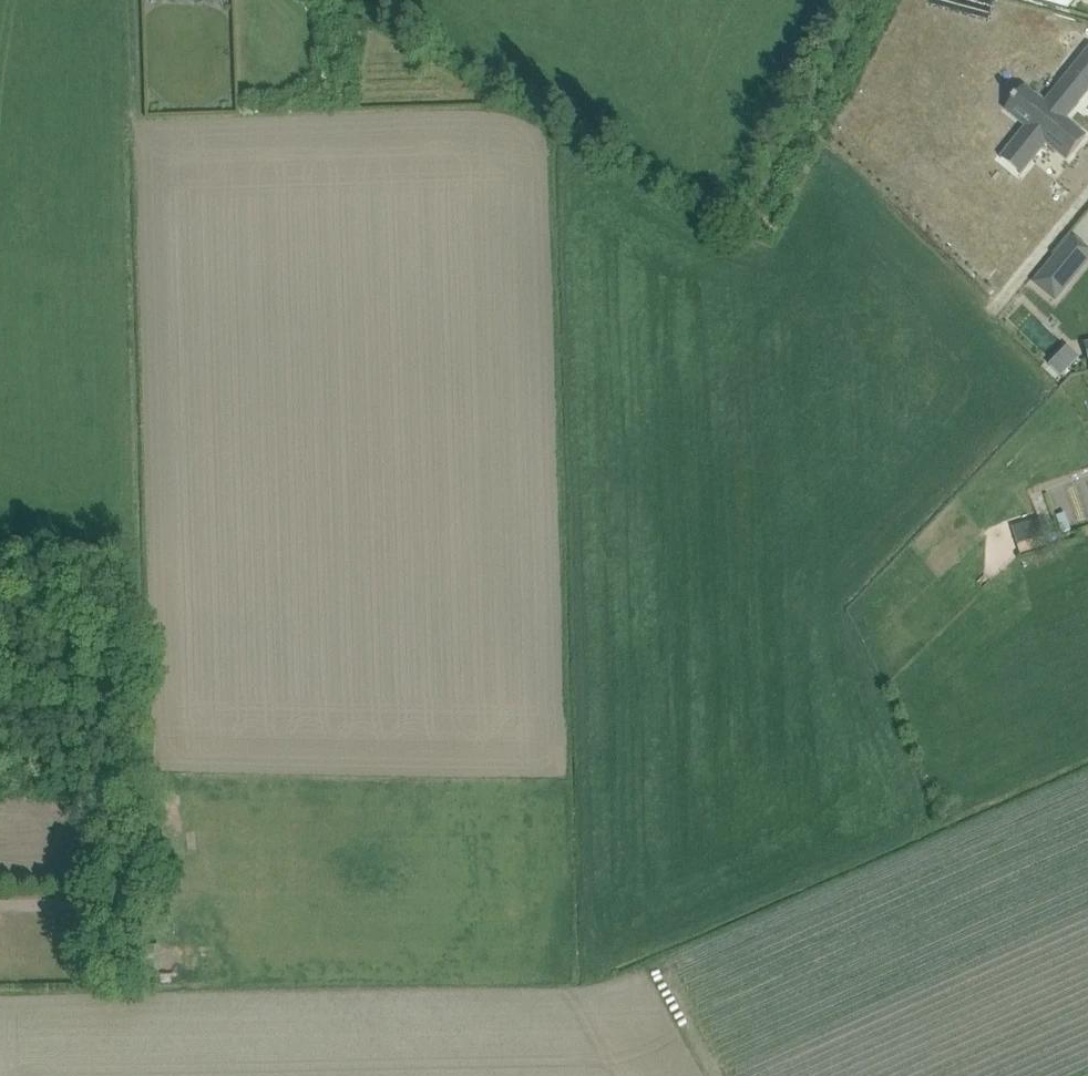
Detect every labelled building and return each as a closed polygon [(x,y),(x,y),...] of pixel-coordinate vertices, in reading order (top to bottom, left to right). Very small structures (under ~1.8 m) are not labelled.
[(1005,109),(1026,126),(1011,144),(1032,161),(1047,142),(1067,159),(1087,135),(1066,118),(1087,91),(1087,49),(1046,101),(1025,85),(1005,109)] [(1071,272),(1054,258),(1034,282),(1051,296),(1071,272)] [(1015,299),(994,322),(1036,360),(1057,337),(1015,299)] [(1011,525),(1020,552),(1046,544),(1038,517),(1011,525)]
